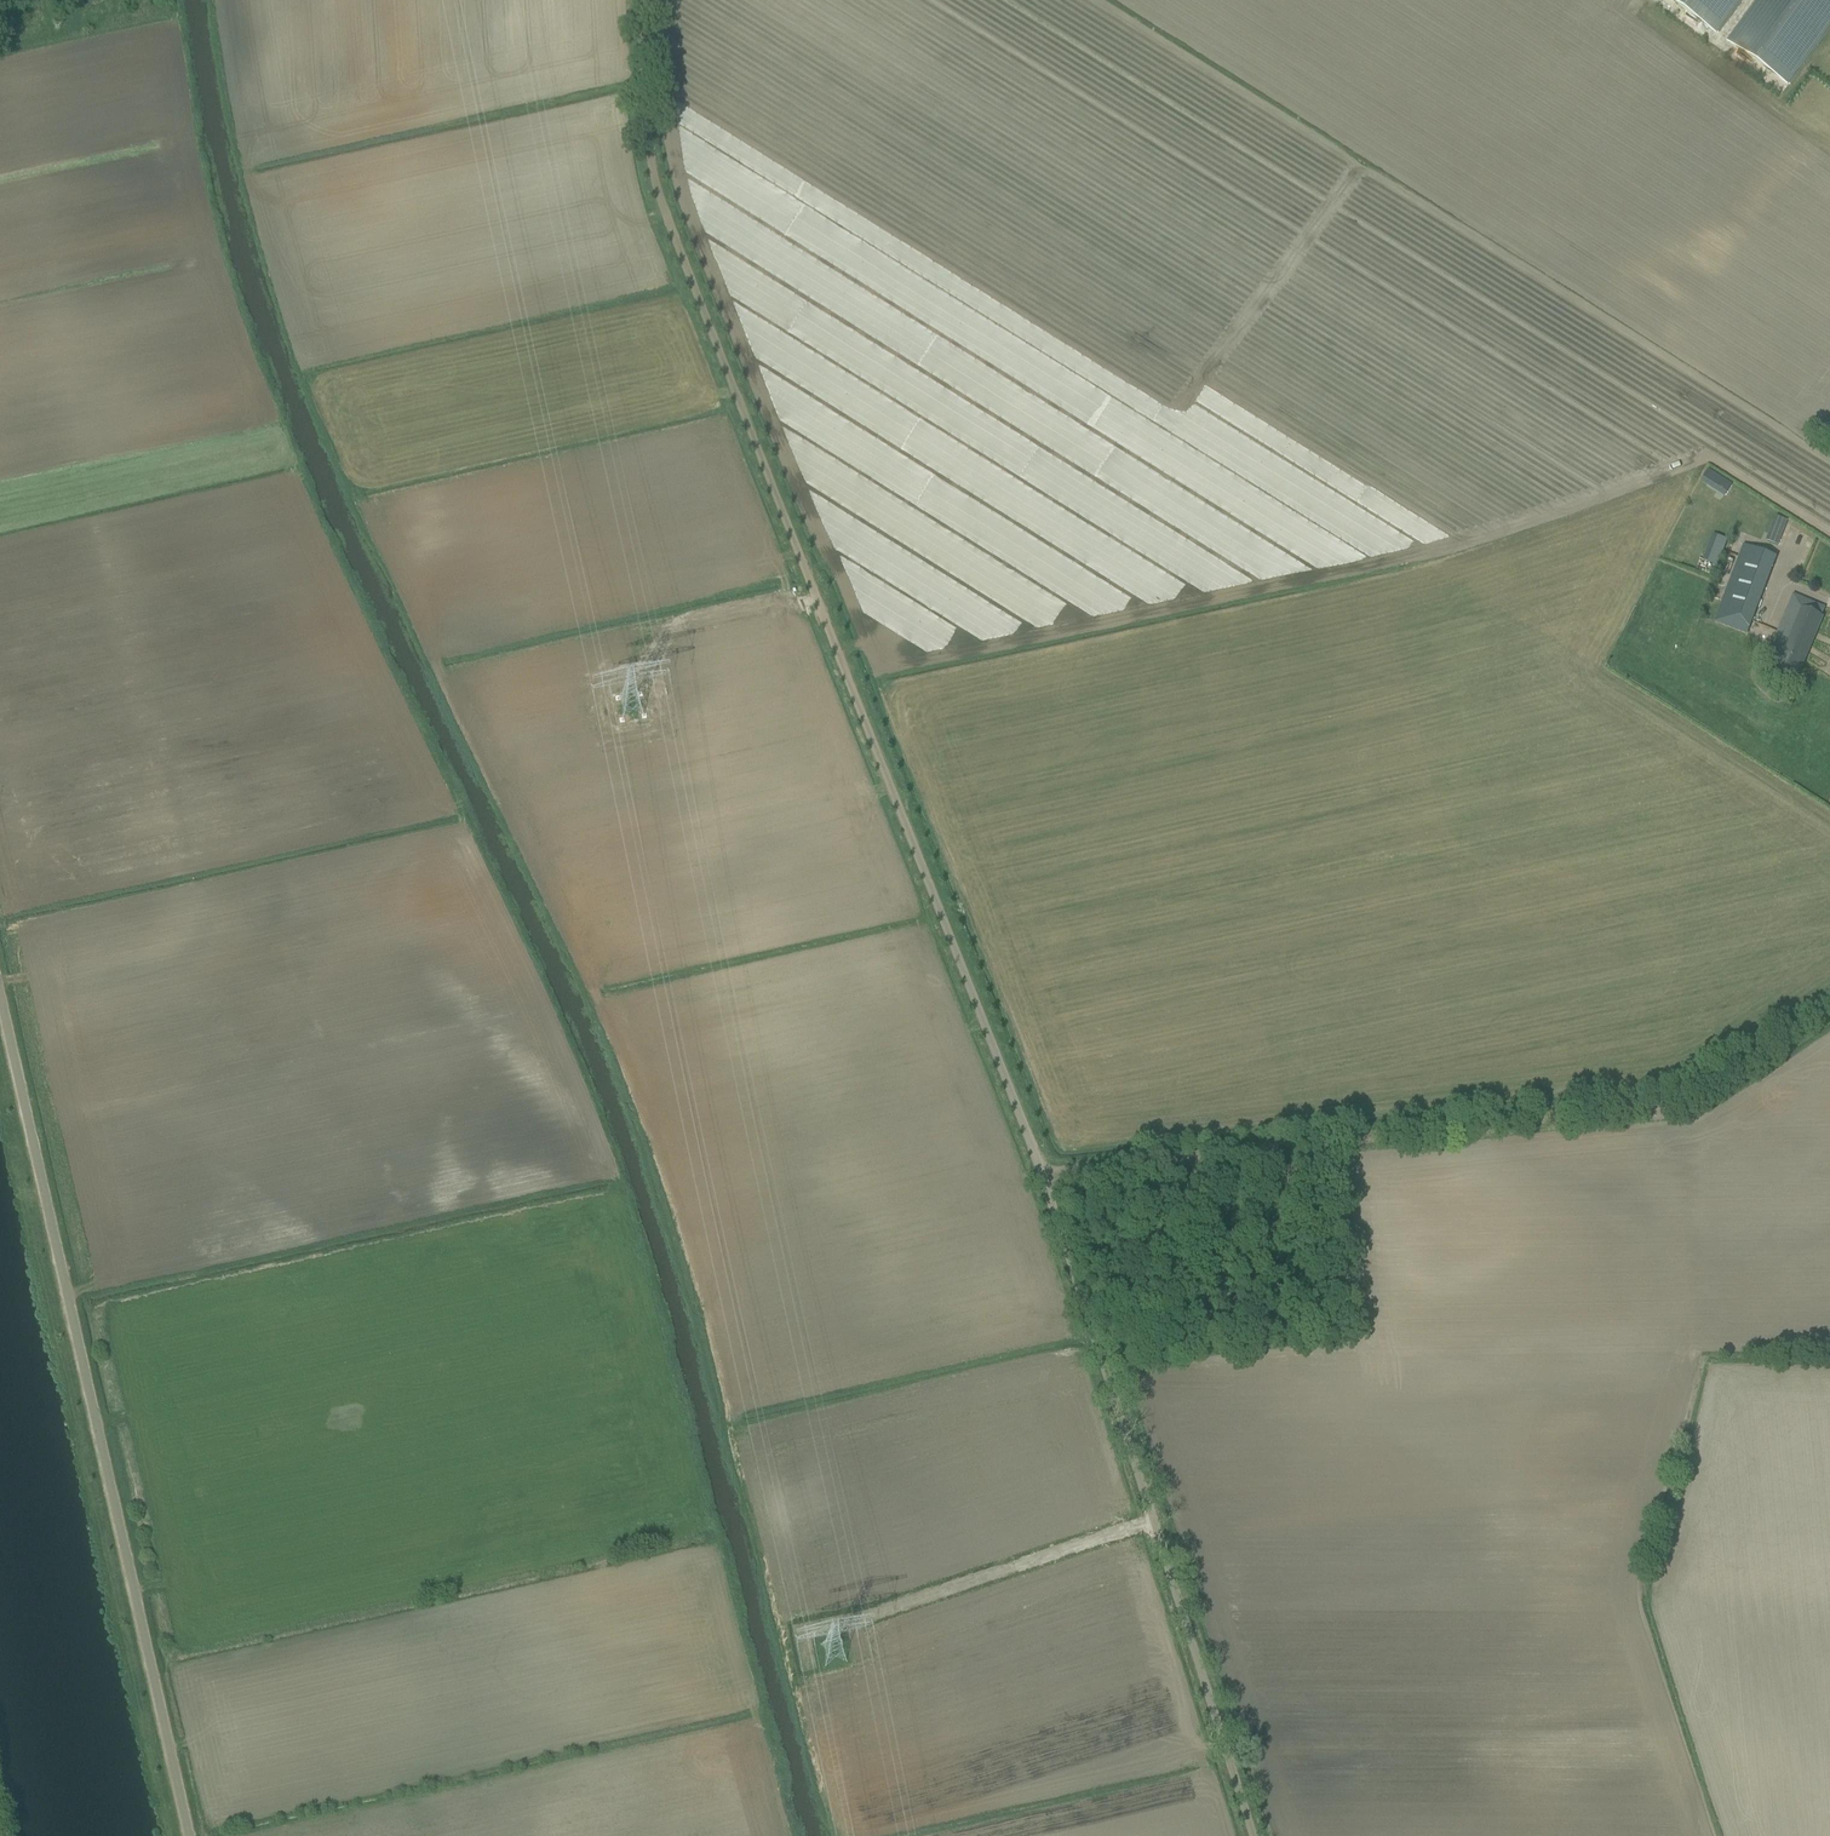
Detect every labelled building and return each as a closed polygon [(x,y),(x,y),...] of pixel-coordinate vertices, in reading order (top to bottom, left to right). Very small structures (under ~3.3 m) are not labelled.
[(1715,31),(1738,0),(1672,0),(1715,31)] [(1791,85),(1829,31),(1829,17),(1806,0),(1760,0),(1730,41),(1791,85)] [(1829,17),(1829,0),(1806,0),(1829,17)] [(1701,482),(1725,497),(1733,485),(1709,470),(1701,482)] [(1777,517),(1769,540),(1768,542),(1778,546),(1779,544),(1787,521),(1777,517)] [(1716,566),(1726,540),(1715,535),(1704,562),(1716,566)] [(1745,544),(1740,557),(1747,560),(1772,570),(1777,557),(1752,547),(1745,544)] [(1754,615),(1772,570),(1747,560),(1740,557),(1722,603),(1731,606),(1754,615)] [(1769,652),(1780,656),(1771,675),(1796,685),(1827,611),(1805,602),(1802,609),(1784,602),(1773,628),(1778,631),(1769,652)] [(1731,606),(1728,614),(1754,625),(1756,619),(1753,618),(1754,615),(1731,606)]
